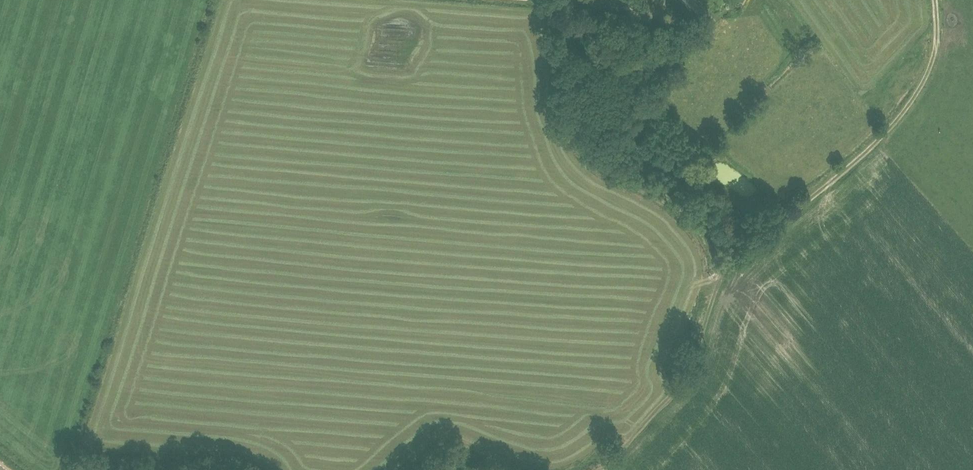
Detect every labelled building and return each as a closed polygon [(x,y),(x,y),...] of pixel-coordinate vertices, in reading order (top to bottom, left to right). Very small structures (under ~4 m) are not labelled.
[(706,11),(695,0),(679,0),(699,20),(706,11)]
